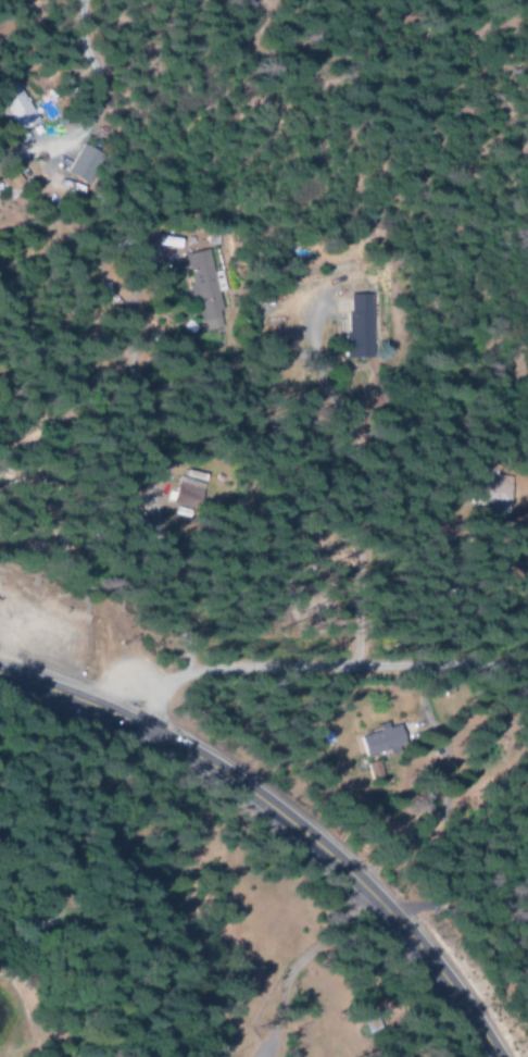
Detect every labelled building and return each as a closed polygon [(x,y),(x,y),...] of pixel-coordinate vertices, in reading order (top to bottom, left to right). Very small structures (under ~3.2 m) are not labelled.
[(5,107),(0,109),(0,120),(8,135),(34,120),(6,72),(0,76),(0,98),(5,107)] [(81,183),(96,155),(77,145),(62,174),(81,183)] [(181,255),(192,315),(217,311),(214,293),(222,291),(218,271),(209,273),(205,250),(181,255)] [(368,295),(342,295),(342,361),(368,361),(368,295)] [(200,476),(178,471),(174,488),(196,493),(200,476)] [(467,513),(482,515),(482,511),(502,514),(507,479),(483,476),(481,486),(471,485),(467,513)] [(360,758),(399,746),(393,726),(354,738),(360,758)] [(359,767),(373,795),(393,784),(379,757),(359,767)]
